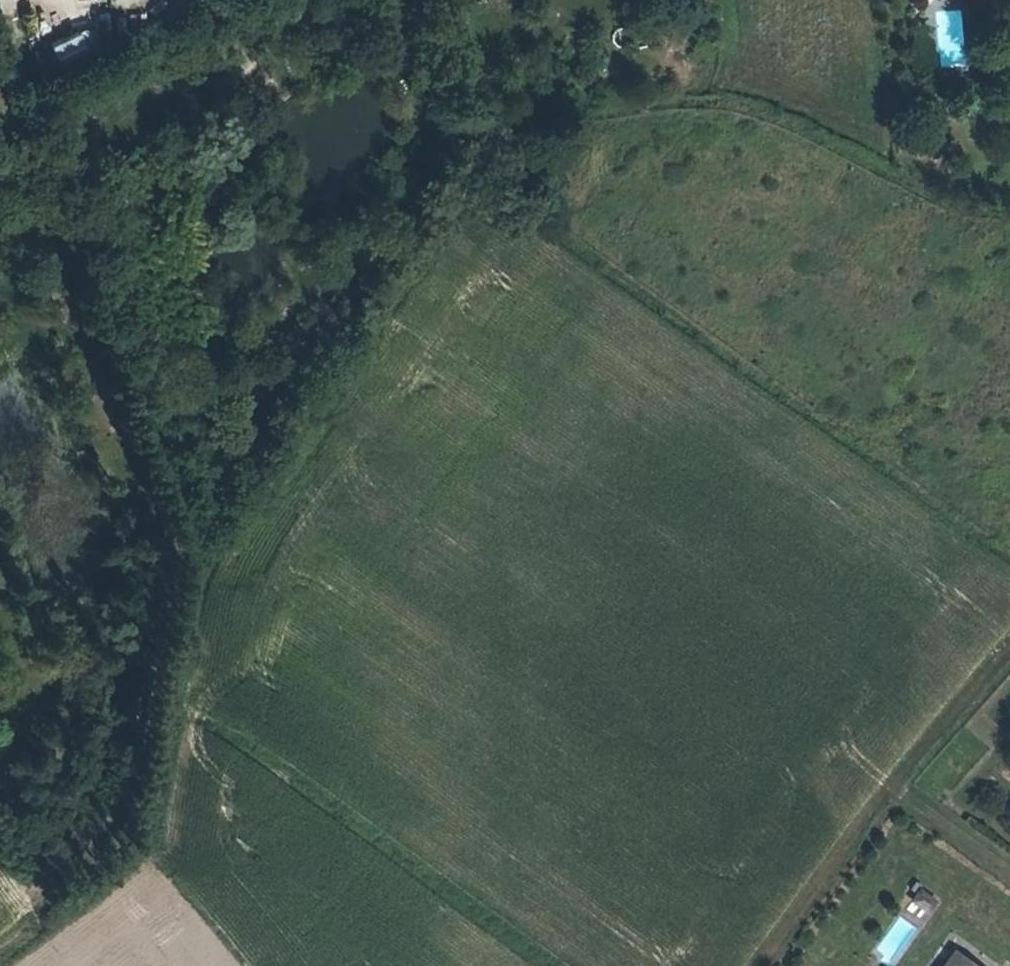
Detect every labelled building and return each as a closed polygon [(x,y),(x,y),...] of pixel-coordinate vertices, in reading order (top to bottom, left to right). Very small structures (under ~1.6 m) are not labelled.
[(51,46),(60,68),(89,55),(80,34),(51,46)]
